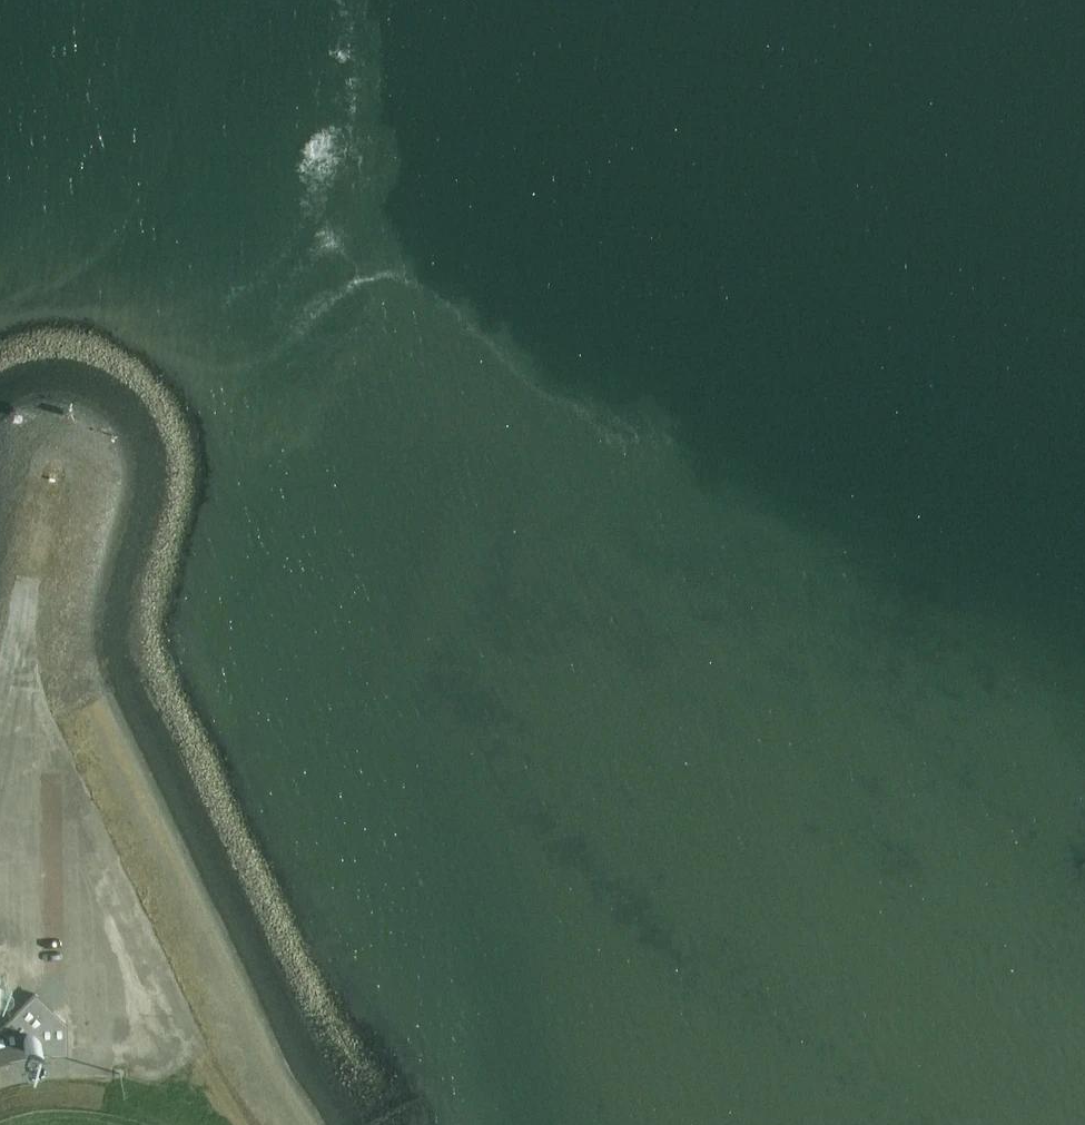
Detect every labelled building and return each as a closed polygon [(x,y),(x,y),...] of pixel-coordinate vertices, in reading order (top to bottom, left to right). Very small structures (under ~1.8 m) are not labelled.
[(11,1059),(22,1057),(32,1055),(33,1054),(43,1054),(66,1052),(65,1022),(35,993),(6,1023),(3,1026),(0,1028),(0,1061),(11,1059)]
